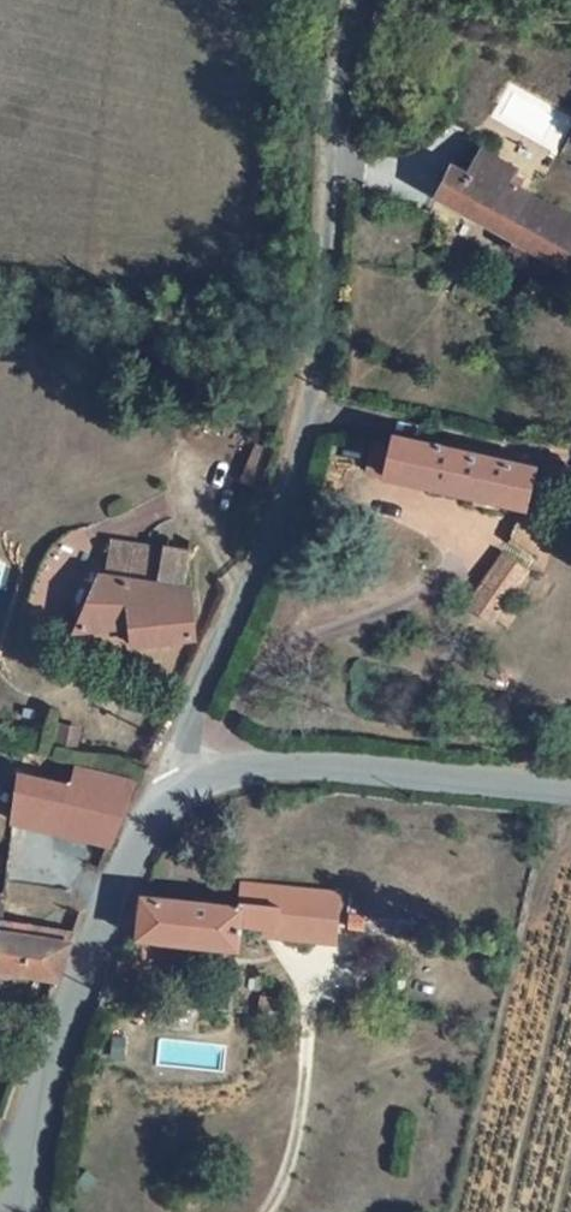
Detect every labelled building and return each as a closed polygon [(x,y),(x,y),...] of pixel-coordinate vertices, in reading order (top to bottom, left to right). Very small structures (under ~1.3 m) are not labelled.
[(493,131),(478,157),(458,146),(441,180),(520,220),(515,230),(529,237),(534,227),(570,246),(570,192),(521,165),(529,150),(493,131)] [(542,270),(535,266),(528,281),(535,285),(542,270)] [(376,422),(370,451),(478,476),(475,488),(510,495),(513,487),(525,491),(531,448),(397,419),(395,428),(376,422)] [(270,448),(240,439),(225,478),(254,488),(270,448)] [(190,540),(112,529),(95,604),(128,605),(133,624),(190,617),(185,574),(186,563),(190,540)] [(530,546),(505,533),(474,589),(499,602),(502,596),(518,605),(531,577),(520,568),(530,546)] [(91,749),(87,767),(36,755),(24,802),(48,808),(52,794),(127,813),(147,763),(91,749)] [(240,885),(143,873),(136,916),(240,928),(243,911),(283,915),(282,925),(339,932),(346,879),(244,868),(240,885)] [(0,870),(0,953),(50,962),(68,915),(1,901),(6,871),(0,870)] [(274,983),(259,981),(258,992),(273,993),(274,983)]
